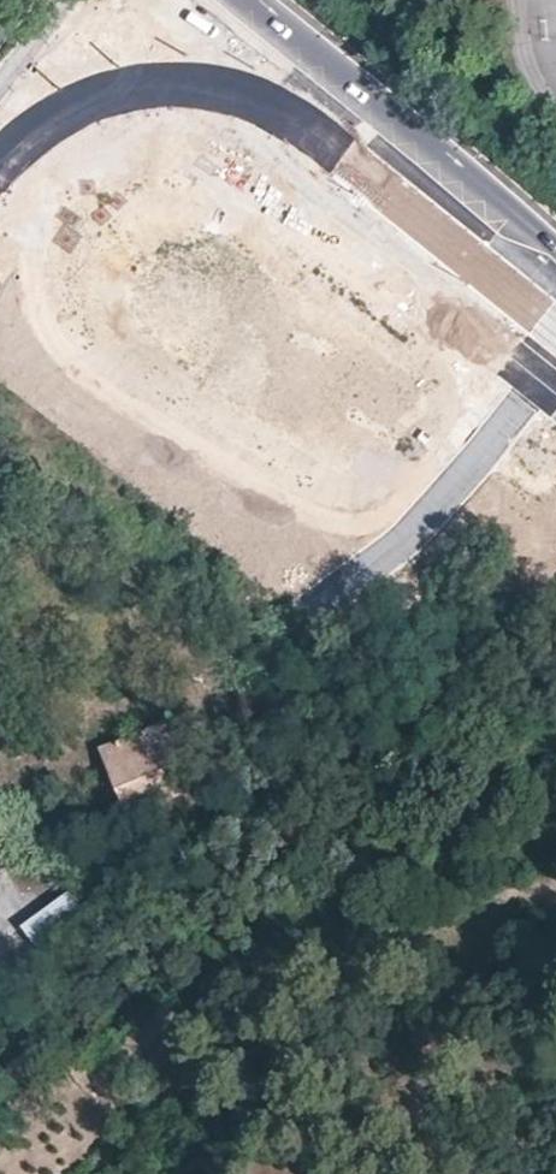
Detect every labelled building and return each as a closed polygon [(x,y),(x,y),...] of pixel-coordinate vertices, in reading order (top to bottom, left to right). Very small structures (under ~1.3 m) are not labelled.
[(128,819),(196,791),(185,764),(175,769),(159,731),(100,756),(128,819)] [(71,897),(21,932),(49,970),(97,934),(71,897)]
